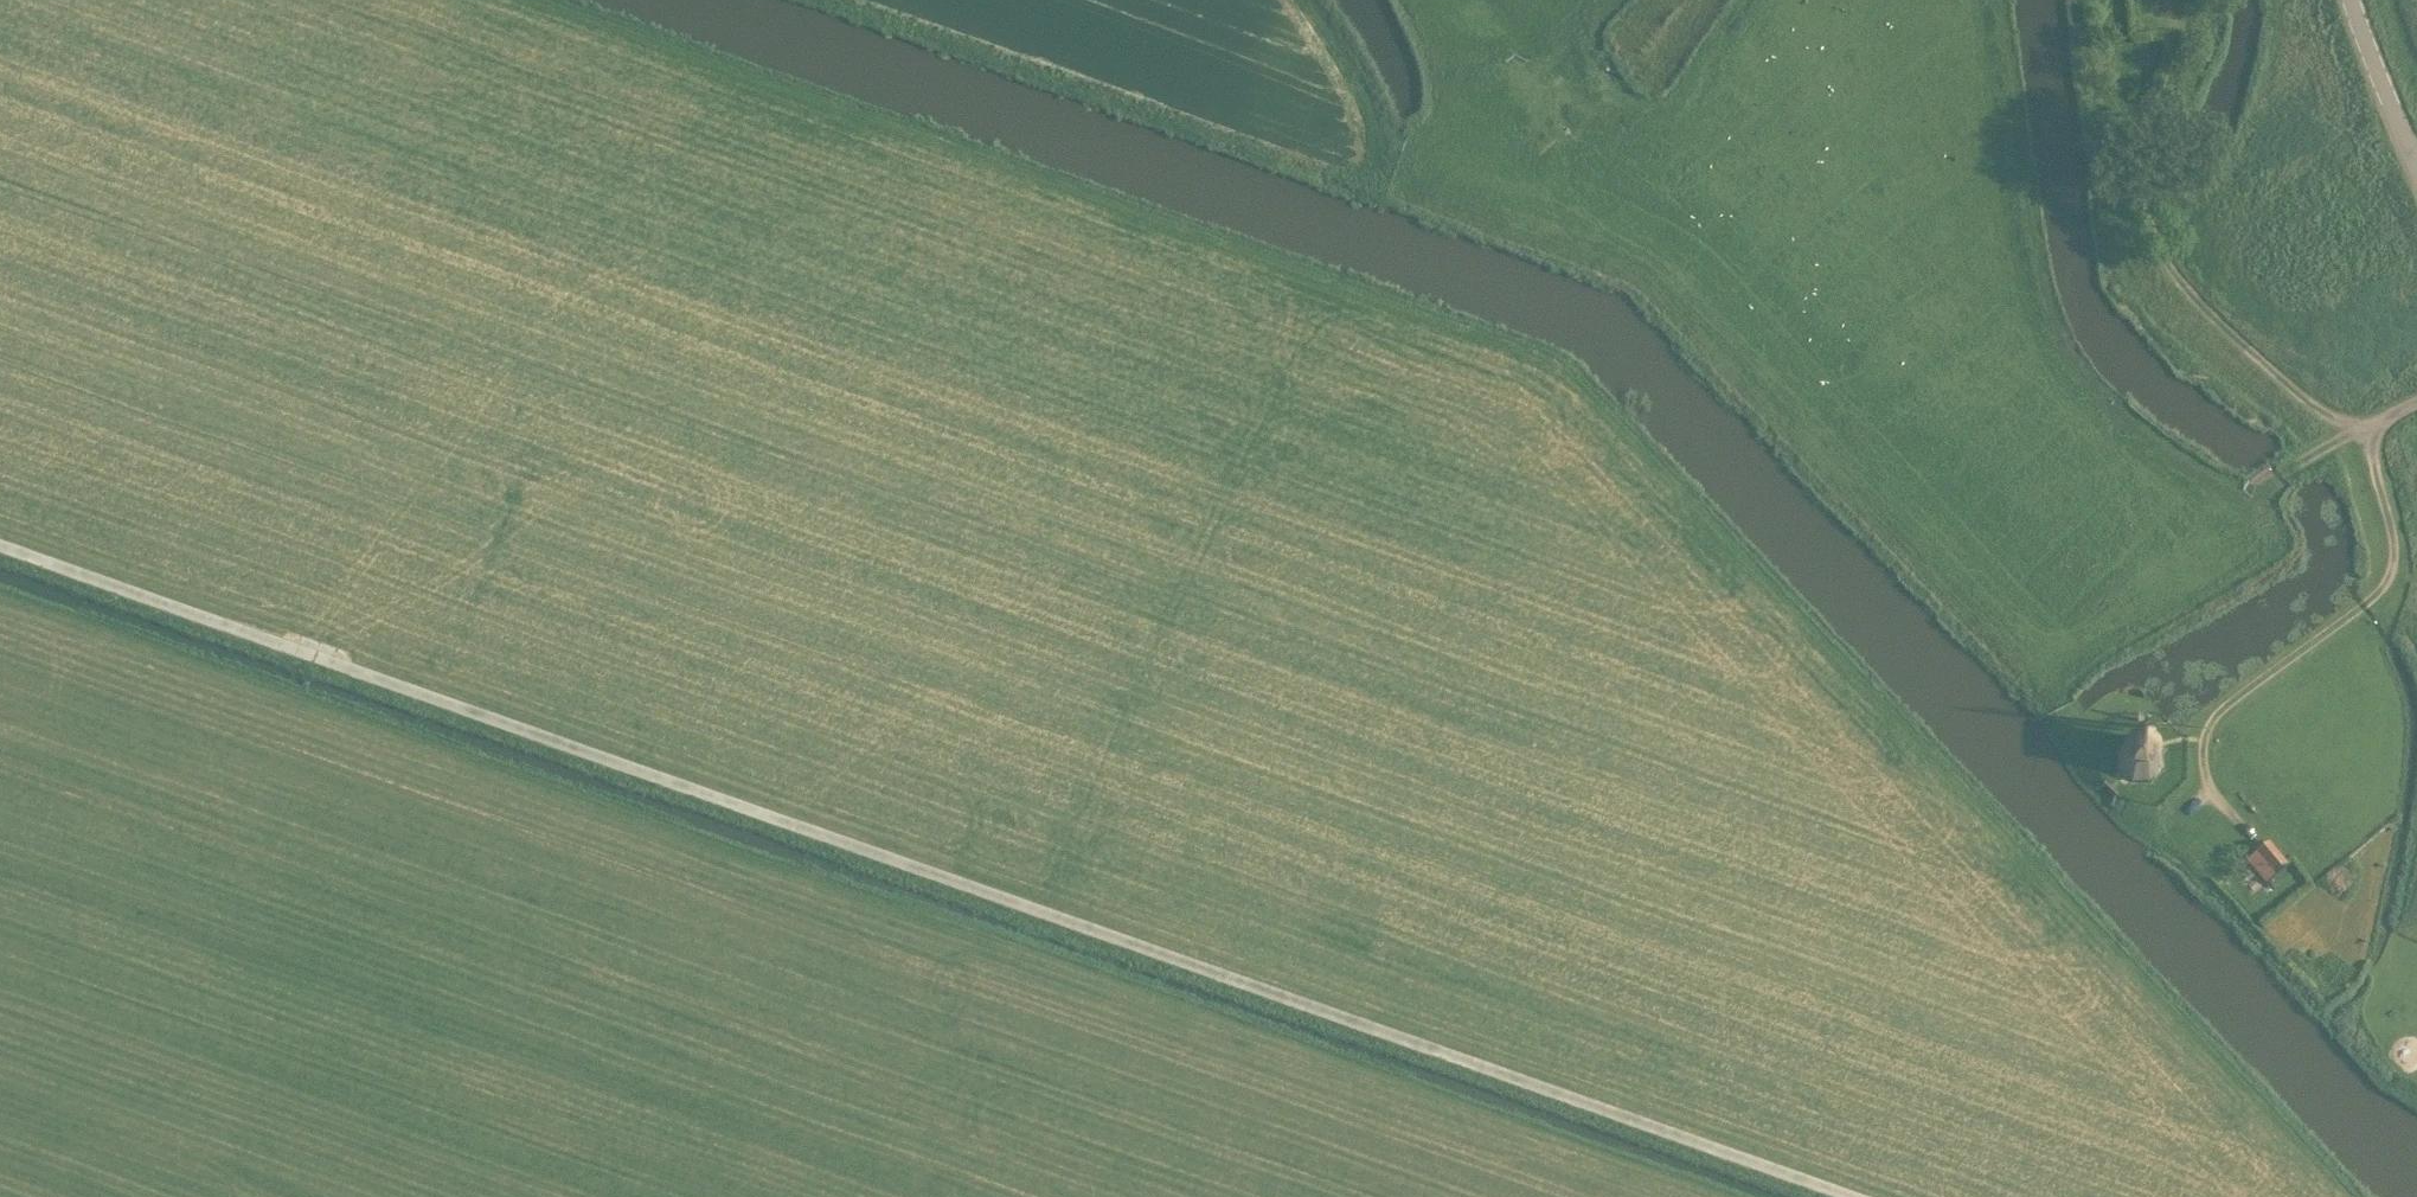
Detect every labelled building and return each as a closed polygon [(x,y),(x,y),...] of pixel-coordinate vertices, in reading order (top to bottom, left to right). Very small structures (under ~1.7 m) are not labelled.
[(2131,778),(2149,778),(2162,766),(2163,747),(2147,733),(2131,733),(2118,746),(2117,765),(2131,778)] [(2250,855),(2265,875),(2284,861),(2270,841),(2250,855)]
